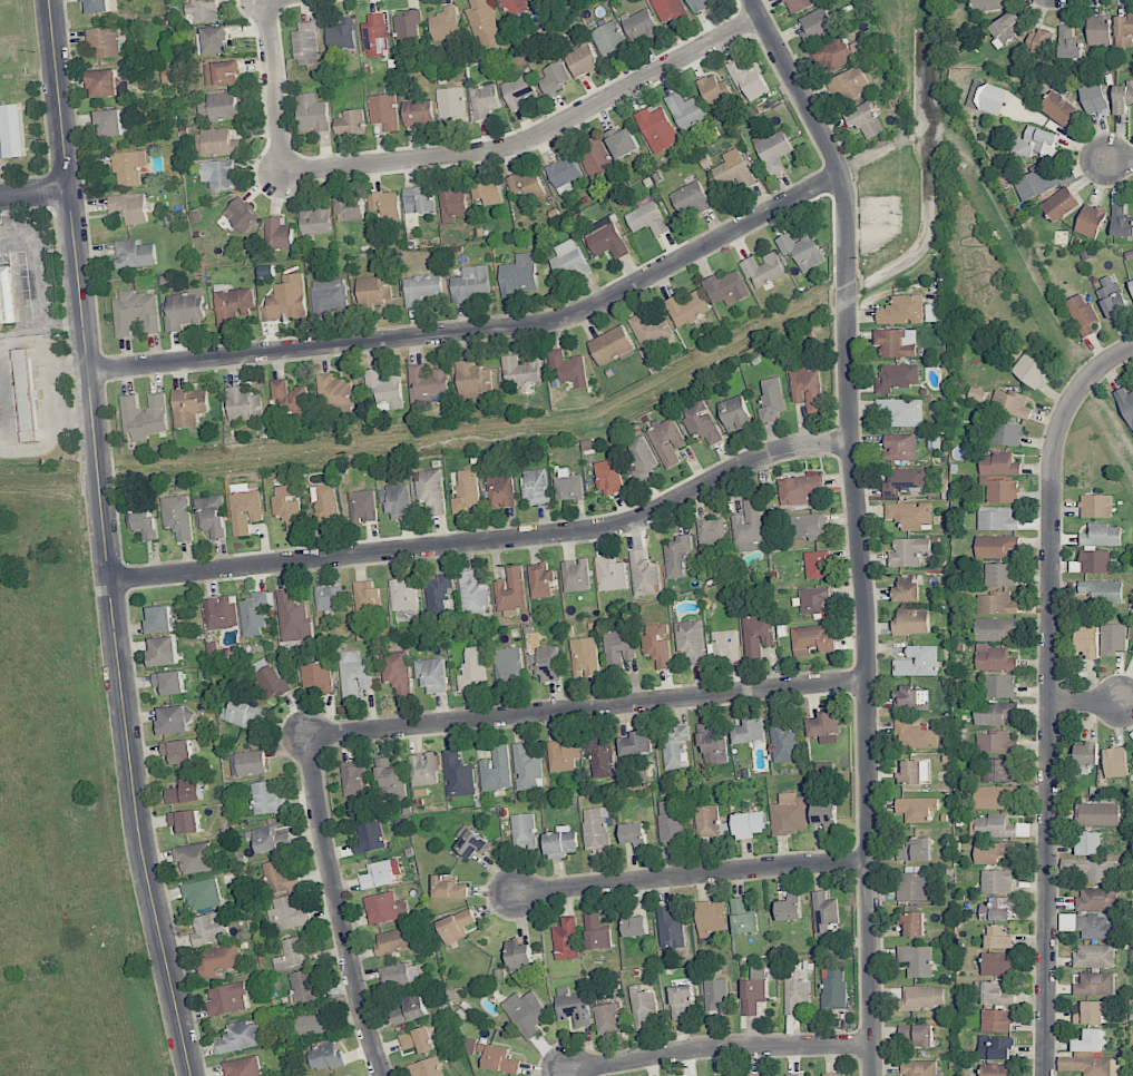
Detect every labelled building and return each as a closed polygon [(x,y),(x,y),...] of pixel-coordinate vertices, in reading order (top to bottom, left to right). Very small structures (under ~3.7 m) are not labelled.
[(85,13),(110,13),(109,0),(85,0),(85,13)] [(189,23),(219,22),(218,0),(188,0),(189,23)] [(488,0),(469,0),(472,8),(466,9),(481,55),(504,48),(488,0)] [(687,18),(681,0),(652,0),(660,23),(675,18),(677,22),(687,18)] [(694,14),(721,0),(687,0),(694,14)] [(790,16),(818,3),(817,0),(783,0),(790,16)] [(1005,9),(1004,0),(972,0),(974,12),(1005,9)] [(442,6),(443,13),(428,16),(433,41),(460,36),(454,4),(442,6)] [(800,32),(806,44),(836,31),(825,6),(799,18),(805,30),(800,32)] [(420,9),(408,10),(408,15),(393,16),(394,26),(398,26),(399,43),(422,42),(420,9)] [(622,18),(630,41),(657,32),(650,9),(622,18)] [(999,43),(1015,36),(1011,25),(1019,21),(1015,12),(990,23),(999,43)] [(386,14),(367,14),(368,24),(365,24),(366,57),(388,57),(386,14)] [(1115,47),(1131,47),(1132,37),(1132,15),(1116,14),(1115,47)] [(1088,45),(1111,45),(1110,16),(1088,16),(1088,45)] [(355,49),(354,17),(342,17),(342,22),(327,23),(328,50),(355,49)] [(590,32),(604,57),(627,44),(614,20),(590,32)] [(293,32),(295,65),(319,64),(317,21),(298,22),(299,32),(293,32)] [(204,55),(229,53),(227,26),(201,28),(204,55)] [(1073,26),(1060,26),(1059,58),(1081,58),(1082,39),(1072,39),(1073,26)] [(87,28),(87,47),(97,46),(98,58),(120,57),(119,27),(87,28)] [(1053,31),(1037,28),(1032,52),(1048,56),(1053,31)] [(857,58),(851,46),(849,47),(843,35),(809,51),(817,67),(823,64),(827,73),(857,58)] [(563,54),(576,79),(601,66),(588,41),(563,54)] [(546,76),(538,80),(545,94),(571,82),(561,60),(543,69),(546,76)] [(770,92),(756,61),(744,66),(741,60),(727,66),(739,92),(745,90),(750,101),(770,92)] [(241,84),(240,61),(204,63),(205,86),(241,84)] [(826,81),(834,98),(842,94),(846,100),(871,88),(860,65),(826,81)] [(91,98),(119,95),(116,68),(88,72),(91,98)] [(500,84),(511,110),(539,98),(528,72),(500,84)] [(722,104),(733,97),(724,80),(719,83),(713,73),(696,82),(713,114),(724,108),(722,104)] [(1008,90),(974,79),(966,105),(999,116),(1008,90)] [(1110,114),(1101,81),(1079,86),(1086,115),(1097,112),(1098,117),(1110,114)] [(1115,115),(1127,115),(1127,104),(1132,104),(1132,84),(1114,84),(1115,115)] [(470,88),(474,121),(491,119),(490,110),(499,109),(496,85),(470,88)] [(437,88),(438,117),(454,117),(454,126),(466,125),(465,87),(437,88)] [(1039,107),(1063,128),(1077,110),(1053,90),(1039,107)] [(207,95),(208,102),(198,103),(200,116),(208,115),(210,123),(240,118),(235,91),(207,95)] [(302,128),(316,127),(317,133),(330,131),(327,101),(317,102),(316,92),(298,94),(302,128)] [(698,96),(683,101),(680,92),(666,98),(679,131),(707,120),(698,96)] [(397,95),(369,95),(370,124),(384,123),(385,131),(397,131),(397,95)] [(404,126),(416,126),(416,128),(433,128),(432,100),(403,101),(404,126)] [(883,133),(872,101),(843,111),(849,128),(861,124),(866,139),(883,133)] [(20,103),(0,105),(0,109),(7,158),(27,156),(20,103)] [(664,107),(651,112),(649,108),(635,113),(652,154),(679,143),(664,107)] [(335,118),(336,135),(365,134),(363,109),(343,110),(344,118),(335,118)] [(98,111),(99,137),(123,136),(122,110),(98,111)] [(1031,157),(1033,151),(1053,157),(1059,135),(1028,125),(1024,139),(1008,134),(1003,149),(1031,157)] [(240,155),(240,140),(230,140),(229,128),(201,129),(202,156),(240,155)] [(639,150),(630,128),(619,132),(617,128),(605,133),(615,159),(639,150)] [(784,168),(780,157),(792,151),(784,131),(755,143),(769,175),(784,168)] [(589,148),(579,152),(591,181),(615,170),(600,135),(586,141),(589,148)] [(722,154),(725,162),(712,168),(721,186),(737,179),(742,191),(756,185),(738,147),(722,154)] [(582,176),(569,150),(556,156),(558,160),(545,167),(559,196),(572,190),(568,182),(582,176)] [(113,152),(114,174),(118,174),(119,186),(141,186),(140,166),(146,166),(146,151),(113,152)] [(201,181),(210,181),(210,189),(236,188),(235,160),(200,161),(201,181)] [(521,202),(546,195),(542,184),(545,184),(539,167),(506,177),(512,195),(518,194),(521,202)] [(1022,201),(1071,182),(1067,169),(1043,178),(1040,170),(1014,180),(1022,201)] [(712,207),(698,179),(670,194),(682,216),(696,209),(699,214),(712,207)] [(472,199),(483,199),(483,205),(501,204),(501,182),(471,183),(472,199)] [(468,215),(465,189),(454,191),(453,185),(438,187),(442,222),(454,220),(454,217),(468,215)] [(1041,205),(1055,223),(1080,204),(1066,185),(1041,205)] [(404,188),(405,213),(435,212),(434,187),(404,188)] [(369,210),(382,210),(382,219),(400,218),(398,191),(368,193),(369,210)] [(109,195),(109,212),(126,211),(127,225),(147,224),(146,194),(109,195)] [(259,216),(240,196),(223,212),(242,232),(259,216)] [(335,200),(336,221),(364,220),(363,196),(342,196),(342,200),(335,200)] [(634,232),(650,225),(655,237),(669,231),(656,201),(626,214),(634,232)] [(1106,212),(1085,204),(1074,231),(1095,239),(1106,212)] [(315,207),(315,211),(301,211),(302,235),(331,234),(330,206),(315,207)] [(596,257),(610,249),(616,259),(629,251),(609,216),(582,232),(596,257)] [(282,217),(265,217),(264,250),(292,250),(293,225),(282,225),(282,217)] [(794,252),(801,271),(824,263),(813,233),(794,240),(791,233),(776,238),(783,256),(794,252)] [(558,255),(549,260),(561,283),(589,269),(573,238),(554,247),(558,255)] [(155,244),(138,245),(138,239),(115,241),(117,268),(157,265),(155,244)] [(739,263),(747,280),(752,277),(756,288),(787,274),(776,251),(759,259),(757,255),(739,263)] [(499,265),(502,298),(516,297),(516,292),(538,291),(534,252),(516,254),(516,264),(499,265)] [(16,323),(10,265),(0,266),(0,325),(16,323)] [(451,277),(452,302),(470,301),(470,294),(489,293),(488,265),(462,266),(463,276),(451,277)] [(728,306),(750,296),(738,269),(719,279),(717,274),(702,281),(713,305),(725,299),(728,306)] [(306,318),(303,273),(283,275),(283,283),(273,284),(274,295),(266,296),(267,306),(262,306),(263,321),(306,318)] [(1100,279),(1104,288),(1096,291),(1109,321),(1129,312),(1113,274),(1100,279)] [(406,307),(422,306),(422,297),(442,296),(441,275),(404,277),(406,307)] [(385,276),(357,279),(360,305),(393,302),(391,285),(386,286),(385,276)] [(347,311),(346,280),(312,281),(313,316),(328,316),(328,311),(347,311)] [(214,285),(216,326),(236,326),(235,312),(254,312),(253,289),(224,290),(224,284),(214,285)] [(168,295),(169,316),(165,316),(166,332),(183,331),(183,324),(205,323),(203,288),(189,289),(190,294),(168,295)] [(160,332),(157,293),(137,295),(136,289),(120,291),(120,299),(113,300),(116,338),(132,336),(131,320),(143,319),(144,334),(160,332)] [(711,312),(701,291),(683,299),(680,294),(665,301),(678,327),(711,312)] [(1090,325),(1098,321),(1083,292),(1065,302),(1084,337),(1094,332),(1090,325)] [(877,324),(923,323),(923,295),(893,296),(893,307),(877,307),(877,324)] [(674,336),(663,314),(649,321),(644,312),(628,319),(644,351),(674,336)] [(634,351),(624,326),(588,340),(598,366),(634,351)] [(916,329),(874,330),(875,345),(880,345),(880,358),(917,357),(916,329)] [(29,349),(13,350),(22,443),(38,442),(29,349)] [(584,356),(565,358),(563,349),(548,351),(551,376),(559,375),(560,383),(575,382),(575,389),(587,388),(584,356)] [(1011,372),(1037,390),(1050,370),(1024,353),(1011,372)] [(541,382),(540,358),(529,359),(529,364),(519,365),(518,355),(502,356),(503,385),(518,385),(518,391),(525,391),(525,382),(541,382)] [(490,367),(472,368),(471,361),(457,361),(458,398),(492,397),(490,367)] [(918,365),(882,365),(882,377),(876,377),(876,393),(892,393),(892,388),(918,387),(918,365)] [(449,393),(447,370),(426,372),(426,366),(409,366),(411,404),(434,404),(433,394),(449,393)] [(365,371),(370,402),(377,401),(379,412),(404,408),(400,377),(383,380),(381,368),(365,371)] [(793,403),(806,402),(807,414),(823,412),(819,369),(790,372),(793,403)] [(320,408),(353,406),(352,380),(334,381),(334,373),(318,374),(320,408)] [(760,380),(766,407),(758,409),(761,423),(776,420),(774,414),(786,412),(779,376),(760,380)] [(271,380),(272,400),(280,400),(281,412),(294,412),(294,417),(310,416),(309,388),(288,389),(288,379),(271,380)] [(229,388),(230,421),(249,420),(249,417),(263,417),(262,395),(251,395),(251,387),(229,388)] [(1132,430),(1132,391),(1128,394),(1124,387),(1112,394),(1132,430)] [(173,390),(175,428),(197,427),(197,413),(209,413),(208,389),(173,390)] [(1032,409),(1025,406),(1028,396),(1017,392),(1015,396),(996,389),(990,407),(1028,420),(1032,409)] [(121,397),(125,433),(133,432),(134,442),(150,440),(149,434),(168,432),(165,394),(149,395),(150,409),(138,410),(137,396),(121,397)] [(718,403),(729,433),(753,424),(742,394),(718,403)] [(922,400),(877,399),(876,414),(891,414),(891,427),(921,427),(922,400)] [(682,409),(692,438),(703,434),(707,446),(721,441),(706,400),(682,409)] [(659,425),(647,431),(666,468),(680,461),(675,450),(687,445),(673,417),(659,424),(659,425)] [(1021,446),(1022,423),(995,422),(993,444),(1021,446)] [(916,460),(916,434),(884,434),(884,460),(916,460)] [(624,444),(639,477),(659,468),(644,435),(624,444)] [(1021,463),(1012,463),(1012,453),(992,452),(992,456),(980,456),(980,474),(1021,475),(1021,463)] [(623,491),(617,458),(595,463),(601,496),(623,491)] [(527,506),(550,503),(545,468),(522,471),(527,506)] [(583,500),(582,475),(569,476),(568,468),(556,468),(557,501),(583,500)] [(458,471),(461,497),(452,498),(453,514),(469,512),(468,505),(480,503),(477,469),(458,471)] [(926,470),(885,469),(884,496),(899,497),(900,491),(925,491),(926,470)] [(445,515),(443,470),(415,471),(416,501),(429,501),(430,516),(445,515)] [(515,507),(514,476),(488,477),(489,508),(515,507)] [(809,504),(808,492),(823,491),(822,476),(778,478),(779,506),(809,504)] [(1018,502),(1018,480),(987,480),(988,503),(1018,502)] [(261,490),(251,491),(250,484),(231,485),(234,536),(251,536),(250,522),(262,521),(261,490)] [(286,531),(301,531),(300,485),(276,486),(277,496),(273,496),(273,517),(285,516),(286,531)] [(312,486),(314,512),(312,512),(313,527),(339,526),(337,485),(312,486)] [(380,486),(381,504),(386,504),(386,517),(411,516),(410,485),(380,486)] [(353,524),(378,520),(374,489),(349,493),(353,524)] [(1112,495),(1082,495),(1082,518),(1112,518),(1112,495)] [(177,541),(192,541),(190,496),(162,497),(164,529),(176,528),(177,541)] [(226,538),(224,496),(197,497),(198,530),(211,529),(212,539),(226,538)] [(743,500),(744,515),(732,515),(734,552),(763,550),(760,499),(743,500)] [(157,539),(154,510),(136,512),(135,500),(127,501),(131,532),(143,531),(144,541),(157,539)] [(902,531),(923,531),(923,525),(932,524),(931,503),(884,504),(885,521),(902,520),(902,531)] [(978,530),(1019,530),(1019,518),(1011,518),(1011,508),(979,507),(978,530)] [(791,515),(792,538),(827,537),(826,514),(791,515)] [(697,522),(700,546),(726,542),(723,519),(697,522)] [(1121,545),(1121,526),(1110,527),(1110,523),(1088,523),(1089,534),(1080,534),(1080,546),(1121,545)] [(666,579),(685,577),(684,563),(687,562),(687,550),(691,549),(690,534),(676,535),(676,541),(664,542),(666,579)] [(1019,536),(976,536),(976,558),(1006,558),(1006,550),(1019,550),(1019,536)] [(930,539),(893,538),(893,551),(889,551),(889,566),(920,567),(921,552),(930,552),(930,539)] [(631,550),(633,596),(656,595),(655,585),(660,584),(658,564),(647,564),(646,549),(631,550)] [(1081,574),(1111,573),(1111,550),(1080,551),(1081,574)] [(828,578),(828,551),(805,552),(806,579),(828,578)] [(620,562),(614,563),(614,556),(596,557),(597,591),(621,590),(620,562)] [(563,592),(589,591),(588,559),(562,560),(563,592)] [(548,570),(548,563),(528,565),(530,599),(553,598),(551,570),(548,570)] [(985,586),(1014,586),(1014,564),(985,564),(985,586)] [(525,608),(522,566),(506,567),(507,580),(494,581),(496,613),(517,611),(517,608),(525,608)] [(448,600),(448,588),(453,588),(452,572),(437,573),(437,579),(426,579),(427,614),(446,613),(446,600),(448,600)] [(462,616),(488,615),(487,584),(475,585),(475,572),(461,572),(462,616)] [(892,602),(918,602),(918,575),(899,575),(899,586),(891,586),(892,602)] [(392,611),(418,609),(416,577),(390,579),(392,611)] [(378,581),(354,582),(355,616),(379,615),(378,581)] [(1123,582),(1078,581),(1078,603),(1122,604),(1123,582)] [(344,609),(343,585),(315,587),(316,610),(344,609)] [(799,588),(801,615),(829,613),(828,587),(799,588)] [(277,590),(282,642),(313,638),(311,617),(307,618),(305,604),(294,605),(293,589),(277,590)] [(243,637),(262,635),(261,627),(268,627),(266,607),(268,607),(267,591),(251,592),(252,599),(240,600),(243,637)] [(977,613),(1018,614),(1018,602),(1010,602),(1010,591),(999,591),(999,595),(977,595),(977,613)] [(207,630),(239,627),(237,603),(230,604),(229,597),(204,599),(207,630)] [(174,631),(170,605),(146,608),(149,634),(174,631)] [(929,608),(895,609),(895,635),(929,635),(929,608)] [(774,646),(771,614),(741,617),(745,658),(762,656),(761,647),(774,646)] [(975,641),(1009,641),(1009,635),(1018,635),(1019,619),(976,618),(975,641)] [(674,622),(676,652),(688,652),(688,666),(705,665),(703,621),(674,622)] [(643,658),(656,657),(657,669),(670,669),(668,624),(646,624),(646,634),(642,635),(643,658)] [(1127,624),(1101,624),(1101,655),(1117,656),(1117,651),(1126,651),(1127,624)] [(793,657),(811,655),(811,652),(835,649),(834,636),(827,637),(826,625),(791,628),(793,657)] [(1088,659),(1100,659),(1099,626),(1076,626),(1077,651),(1088,651),(1088,659)] [(712,632),(716,663),(740,660),(737,629),(712,632)] [(606,631),(608,672),(622,671),(622,659),(635,658),(634,630),(606,631)] [(150,666),(177,665),(176,637),(149,637),(150,666)] [(572,676),(598,675),(597,638),(571,638),(572,676)] [(976,670),(1017,671),(1017,659),(1008,658),(1008,648),(989,648),(989,644),(976,643),(976,670)] [(937,645),(906,646),(907,659),(894,660),(894,676),(938,675),(937,645)] [(485,680),(484,647),(465,647),(466,674),(458,675),(459,690),(478,690),(478,681),(485,680)] [(560,680),(558,647),(536,648),(537,655),(526,656),(527,673),(541,672),(541,681),(560,680)] [(523,683),(521,648),(495,649),(496,684),(523,683)] [(338,653),(344,703),(360,702),(358,688),(372,687),(369,657),(359,658),(358,651),(338,653)] [(397,696),(410,696),(408,651),(381,652),(383,685),(397,684),(397,696)] [(427,693),(446,693),(444,659),(416,660),(417,687),(427,686),(427,693)] [(302,663),(303,689),(320,689),(320,693),(332,693),(331,662),(302,663)] [(267,702),(292,691),(286,676),(279,679),(273,665),(255,673),(267,702)] [(162,687),(164,696),(185,693),(182,670),(153,674),(155,688),(162,687)] [(1015,697),(1014,675),(984,675),(984,698),(1015,697)] [(928,711),(929,688),(900,687),(900,695),(895,694),(894,710),(928,711)] [(219,718),(246,728),(250,718),(263,723),(268,710),(234,698),(230,710),(223,707),(219,718)] [(1008,725),(1008,715),(1017,715),(1018,703),(975,702),(975,725),(1008,725)] [(159,707),(160,734),(188,733),(187,706),(159,707)] [(799,730),(787,730),(786,716),(771,717),(773,762),(800,761),(799,730)] [(733,743),(764,742),(764,720),(745,720),(745,726),(733,726),(733,743)] [(895,720),(896,748),(938,747),(937,727),(921,728),(920,720),(895,720)] [(697,724),(698,747),(703,747),(704,763),(727,762),(726,733),(713,733),(713,723),(697,724)] [(689,741),(689,726),(673,727),(673,734),(663,734),(665,770),(686,769),(684,742),(689,741)] [(652,755),(650,730),(631,731),(632,737),(619,738),(620,756),(652,755)] [(977,732),(977,753),(1017,752),(1017,741),(1009,741),(1009,732),(977,732)] [(614,776),(612,739),(586,741),(586,750),(592,749),(594,778),(614,776)] [(192,764),(191,741),(162,741),(163,764),(192,764)] [(580,757),(580,746),(561,747),(561,741),(548,741),(549,772),(575,771),(574,758),(580,757)] [(513,744),(515,789),(543,788),(541,757),(529,758),(529,743),(513,744)] [(1098,744),(1075,743),(1075,765),(1098,765),(1098,744)] [(482,791),(512,788),(507,744),(491,746),(493,759),(479,760),(482,791)] [(1103,748),(1105,777),(1127,776),(1126,747),(1103,748)] [(443,750),(448,797),(475,794),(472,764),(461,765),(460,749),(443,750)] [(267,773),(263,750),(229,755),(233,778),(267,773)] [(409,755),(411,786),(438,785),(436,753),(409,755)] [(377,781),(382,781),(383,796),(406,796),(405,767),(390,767),(390,757),(376,758),(377,781)] [(981,781),(1012,781),(1012,759),(982,758),(981,781)] [(342,761),(344,796),(367,795),(366,767),(361,768),(360,761),(342,761)] [(928,761),(903,761),(903,773),(898,773),(899,785),(929,784),(928,761)] [(201,801),(199,777),(178,779),(179,788),(166,789),(167,804),(201,801)] [(253,814),(285,813),(285,796),(276,796),(275,781),(252,782),(253,814)] [(1004,809),(1004,799),(1018,799),(1018,786),(973,787),(974,810),(1004,809)] [(807,833),(805,794),(779,795),(779,804),(771,804),(772,834),(807,833)] [(904,823),(931,823),(930,805),(938,805),(938,798),(897,799),(898,815),(904,815),(904,823)] [(662,841),(673,840),(674,846),(684,844),(679,799),(657,802),(662,841)] [(1076,825),(1119,826),(1119,803),(1077,803),(1076,825)] [(812,805),(813,824),(827,823),(827,829),(837,828),(836,804),(812,805)] [(719,824),(718,806),(696,806),(697,837),(729,835),(728,823),(719,824)] [(610,850),(606,807),(582,810),(586,853),(610,850)] [(169,813),(172,834),(200,831),(198,810),(169,813)] [(734,839),(755,839),(754,832),(765,831),(765,812),(733,813),(734,839)] [(511,815),(513,847),(536,846),(535,814),(511,815)] [(1015,837),(1015,824),(1008,824),(1008,816),(969,816),(969,837),(1015,837)] [(360,843),(353,844),(355,854),(385,848),(380,821),(357,825),(360,843)] [(634,849),(646,848),(645,823),(621,825),(622,844),(634,843),(634,849)] [(1017,837),(1029,836),(1029,823),(1017,824),(1017,837)] [(487,841),(468,826),(453,845),(472,860),(487,841)] [(245,831),(247,842),(255,840),(257,853),(292,847),(289,832),(273,835),(272,827),(245,831)] [(545,833),(546,859),(567,858),(566,852),(577,851),(577,832),(545,833)] [(1100,832),(1078,832),(1077,854),(1100,855),(1100,832)] [(931,837),(906,837),(906,847),(896,847),(896,861),(931,860),(931,837)] [(975,842),(974,864),(997,864),(997,855),(1014,856),(1014,843),(975,842)] [(182,861),(182,873),(212,872),(211,844),(174,846),(174,861),(182,861)] [(362,890),(397,883),(391,859),(366,865),(369,874),(358,876),(362,890)] [(1113,860),(1063,859),(1063,873),(1084,873),(1084,882),(1113,883),(1113,860)] [(264,862),(267,893),(301,889),(299,874),(286,876),(284,860),(264,862)] [(981,870),(981,892),(1011,893),(1012,871),(981,870)] [(898,900),(928,901),(929,873),(898,872),(898,900)] [(467,898),(467,884),(457,884),(457,875),(433,875),(433,898),(467,898)] [(184,901),(191,899),(193,911),(222,905),(216,878),(181,885),(184,901)] [(1117,911),(1117,888),(1078,888),(1078,911),(1117,911)] [(813,891),(814,933),(838,932),(837,899),(827,899),(827,890),(813,891)] [(364,896),(367,924),(408,918),(406,901),(395,903),(393,892),(364,896)] [(777,901),(777,920),(801,919),(800,894),(788,894),(788,901),(777,901)] [(272,899),(276,930),(310,925),(308,909),(300,910),(298,895),(272,899)] [(758,933),(756,913),(746,913),(745,898),(731,898),(733,934),(758,933)] [(1012,920),(1012,898),(990,898),(990,904),(980,904),(980,918),(988,918),(988,920),(1012,920)] [(698,938),(710,937),(710,931),(726,930),(724,901),(696,903),(698,938)] [(662,950),(686,947),(682,914),(672,916),(671,906),(656,907),(662,950)] [(437,922),(446,944),(464,937),(461,929),(476,923),(470,908),(437,922)] [(906,937),(924,937),(924,912),(899,913),(899,925),(906,925),(906,937)] [(192,934),(193,944),(228,940),(224,913),(193,916),(195,934),(192,934)] [(611,929),(600,929),(600,913),(585,914),(586,949),(611,948),(611,929)] [(1115,914),(1078,914),(1078,939),(1115,939),(1115,914)] [(625,937),(648,936),(647,915),(624,916),(625,937)] [(553,927),(554,960),(578,959),(576,916),(561,916),(562,926),(553,927)] [(986,948),(1015,949),(1015,936),(1005,936),(1005,926),(987,925),(986,948)] [(373,935),(378,956),(411,948),(406,927),(373,935)] [(273,969),(313,963),(309,935),(280,940),(283,956),(272,958),(273,969)] [(507,940),(508,970),(520,970),(520,964),(531,964),(531,944),(518,945),(518,939),(507,940)] [(204,979),(217,976),(216,971),(241,966),(236,944),(199,951),(204,979)] [(1114,968),(1115,945),(1075,944),(1075,967),(1114,968)] [(931,946),(897,947),(898,961),(908,961),(908,978),(932,978),(931,946)] [(983,975),(1014,974),(1014,952),(982,953),(983,975)] [(382,990),(423,981),(419,965),(408,968),(406,962),(377,968),(382,990)] [(846,969),(823,968),(822,1010),(845,1010),(846,969)] [(325,999),(323,989),(316,990),(313,969),(289,973),(294,1004),(325,999)] [(809,1005),(809,972),(785,972),(785,1015),(801,1015),(801,1005),(809,1005)] [(1115,973),(1080,972),(1080,984),(1074,984),(1073,992),(1114,994),(1115,973)] [(706,980),(707,1012),(728,1011),(727,979),(706,980)] [(767,979),(742,980),(742,1015),(757,1015),(757,1002),(767,1002),(767,979)] [(974,998),(982,999),(982,1004),(1004,1005),(1004,998),(1014,998),(1014,993),(1003,992),(1003,982),(974,981),(974,998)] [(209,1017),(248,1010),(243,982),(207,988),(210,1003),(207,1003),(209,1017)] [(648,1016),(657,1015),(655,990),(642,991),(642,985),(630,986),(634,1027),(649,1026),(648,1016)] [(671,986),(672,1019),(687,1019),(686,1008),(694,1008),(693,985),(671,986)] [(559,1021),(574,1018),(575,1028),(591,1026),(586,991),(568,994),(567,986),(554,988),(559,1021)] [(945,1009),(944,986),(904,986),(904,999),(898,999),(898,1009),(945,1009)] [(516,993),(502,1003),(526,1041),(539,1033),(535,1025),(549,1016),(533,990),(520,999),(516,993)] [(387,1006),(395,1027),(428,1015),(421,995),(387,1006)] [(1104,1001),(1082,1001),(1082,1013),(1074,1013),(1074,1023),(1103,1024),(1104,1001)] [(595,1005),(596,1034),(619,1032),(617,1004),(595,1005)] [(1012,1009),(982,1009),(982,1032),(1012,1032),(1012,1009)] [(331,1033),(328,1012),(295,1016),(297,1036),(331,1033)] [(261,1047),(257,1020),(228,1024),(229,1037),(215,1039),(218,1054),(261,1047)] [(933,1047),(933,1025),(900,1025),(900,1048),(933,1047)] [(436,1049),(428,1026),(398,1036),(402,1051),(415,1047),(418,1055),(436,1049)] [(1103,1029),(1083,1029),(1083,1040),(1072,1040),(1073,1051),(1104,1050),(1103,1029)] [(979,1059),(1012,1060),(1013,1036),(979,1036),(979,1059)] [(308,1049),(313,1072),(343,1065),(338,1042),(308,1049)] [(509,1048),(478,1042),(477,1052),(485,1053),(482,1068),(518,1075),(521,1061),(507,1058),(509,1048)] [(1059,1071),(1084,1071),(1084,1075),(1121,1075),(1121,1058),(1094,1058),(1095,1052),(1074,1052),(1074,1057),(1059,1057),(1059,1071)] [(224,1075),(229,1075),(230,1075),(261,1075),(257,1055),(221,1063),(224,1075)] [(436,1056),(410,1066),(414,1075),(444,1075),(436,1056)] [(943,1073),(937,1073),(937,1061),(901,1061),(901,1075),(906,1075),(943,1075),(943,1073)] [(1012,1066),(981,1065),(981,1075),(1012,1075),(1012,1066)]
